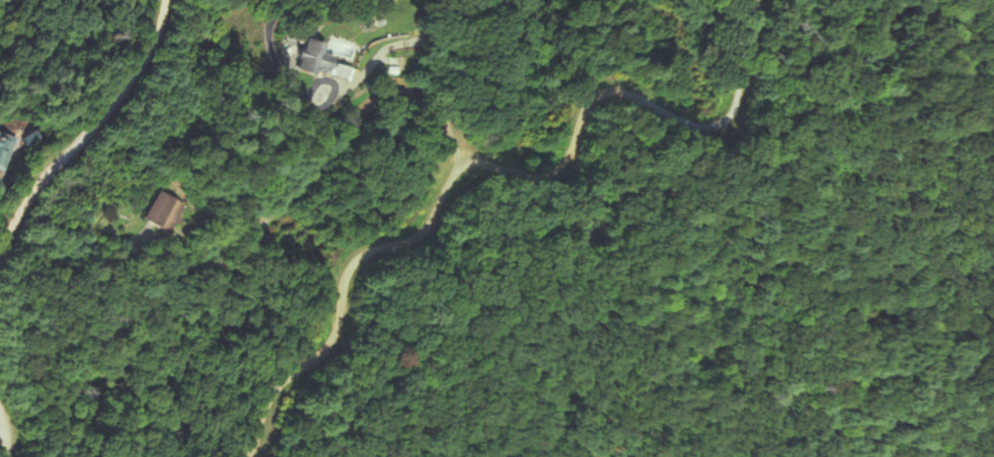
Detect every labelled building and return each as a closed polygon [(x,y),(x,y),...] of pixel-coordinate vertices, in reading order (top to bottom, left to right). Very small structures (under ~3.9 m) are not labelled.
[(301,69),(319,74),(321,69),(333,73),(338,56),(327,53),(330,43),(310,37),(301,69)] [(352,67),(338,63),(335,77),(349,80),(352,67)] [(27,148),(41,139),(34,129),(21,139),(27,148)] [(5,174),(18,138),(0,132),(0,172),(5,174)] [(190,204),(164,190),(148,218),(174,233),(179,223),(180,223),(190,204)]
